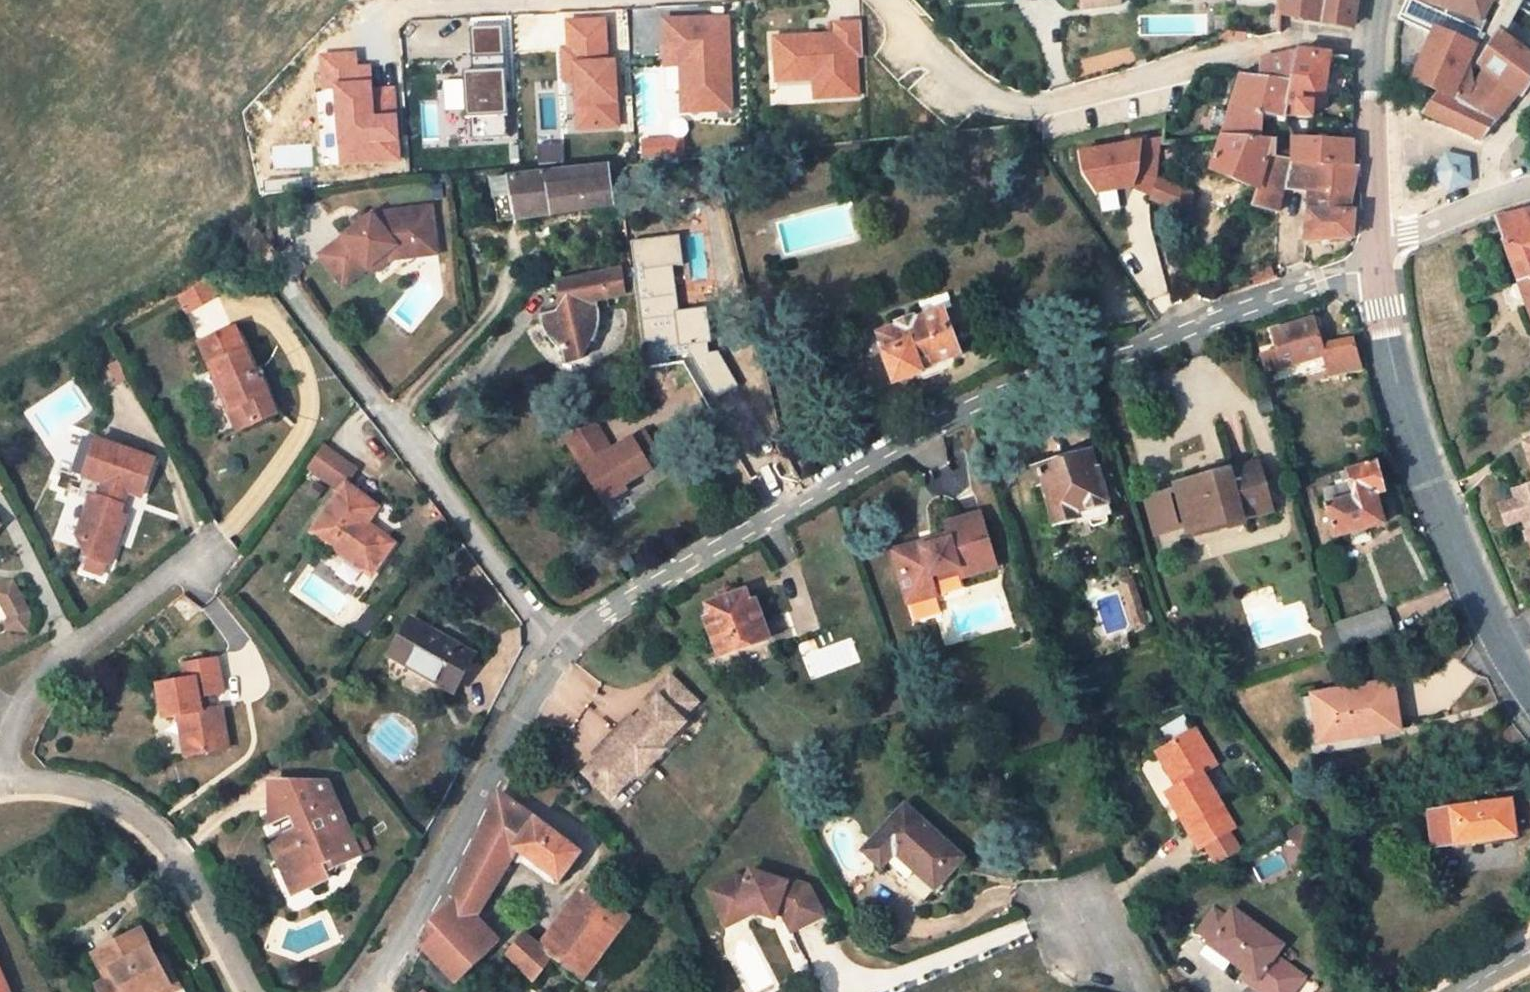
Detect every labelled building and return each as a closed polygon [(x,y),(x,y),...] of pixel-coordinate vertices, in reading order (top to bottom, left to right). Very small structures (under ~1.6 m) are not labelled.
[(1081,9),(1120,5),(1119,0),(1081,0),(1081,9)] [(1279,14),(1352,27),(1356,0),(1280,0),(1279,14)] [(1424,0),(1405,0),(1397,21),(1431,35),(1412,80),(1435,92),(1421,113),(1479,140),(1516,93),(1477,66),(1496,32),(1480,21),(1424,0)] [(1480,21),(1491,0),(1424,0),(1480,21)] [(1480,21),(1496,32),(1502,36),(1521,0),(1491,0),(1480,21)] [(734,111),(733,14),(662,15),(662,65),(680,64),(681,112),(734,111)] [(562,17),(563,80),(578,80),(579,130),(621,129),(620,55),(609,55),(608,16),(562,17)] [(812,82),(813,100),(864,97),(859,18),(831,19),(832,31),(772,34),(774,83),(812,82)] [(509,134),(504,25),(471,26),(473,73),(444,74),(446,111),(470,110),(471,136),(509,134)] [(1496,32),(1477,66),(1516,93),(1521,96),(1529,81),(1529,56),(1502,36),(1496,32)] [(1321,109),(1328,55),(1302,53),(1260,60),(1259,78),(1289,81),(1282,112),(1296,113),(1296,117),(1312,119),(1311,108),(1321,109)] [(1240,76),(1221,137),(1259,141),(1259,113),(1275,114),(1281,114),(1282,112),(1289,81),(1259,78),(1245,76),(1240,76)] [(1167,104),(1118,115),(1125,149),(1161,143),(1166,113),(1167,104)] [(1275,114),(1279,122),(1284,120),(1281,114),(1275,114)] [(685,137),(642,137),(642,158),(685,158),(685,137)] [(1233,178),(1235,170),(1244,174),(1260,180),(1267,160),(1273,160),(1272,142),(1259,141),(1221,137),(1210,170),(1233,178)] [(1353,166),(1352,142),(1292,139),(1290,139),(1291,161),(1311,163),(1353,166)] [(1464,160),(1443,156),(1432,175),(1446,191),(1466,182),(1464,160)] [(1252,206),(1278,211),(1283,187),(1288,161),(1273,160),(1267,160),(1260,180),(1256,190),(1252,206)] [(1283,187),(1309,190),(1311,163),(1291,161),(1288,161),(1283,187)] [(1309,190),(1306,241),(1351,238),(1354,212),(1346,210),(1357,168),(1353,166),(1311,163),(1309,190)] [(613,203),(607,165),(490,180),(495,213),(513,210),(515,219),(613,203)] [(1235,170),(1233,178),(1241,181),(1244,174),(1235,170)] [(1188,215),(1190,195),(1157,179),(1149,198),(1188,215)] [(1525,203),(1521,200),(1510,202),(1506,208),(1508,212),(1525,207),(1525,203)] [(376,215),(322,256),(346,287),(399,247),(418,245),(420,257),(441,255),(435,208),(376,215)] [(1495,219),(1529,315),(1529,210),(1495,219)] [(632,268),(557,283),(561,300),(568,299),(570,308),(563,309),(557,318),(548,312),(536,315),(539,325),(541,330),(548,341),(552,347),(556,350),(567,358),(579,363),(586,343),(592,348),(597,340),(600,333),(602,325),(602,318),(601,307),(594,309),(592,300),(607,297),(625,294),(624,291),(635,290),(632,268)] [(212,281),(191,292),(197,303),(219,292),(212,281)] [(609,306),(607,297),(592,300),(594,309),(601,307),(609,306)] [(563,309),(570,308),(568,299),(561,300),(563,309)] [(920,369),(960,353),(942,311),(914,321),(913,318),(896,324),(897,327),(878,334),(885,353),(883,354),(894,384),(922,373),(920,369)] [(1312,320),(1273,332),(1279,351),(1284,368),(1323,356),(1329,375),(1362,365),(1353,336),(1320,346),(1312,320)] [(259,384),(236,329),(201,343),(212,372),(220,369),(236,409),(229,412),(238,431),(281,414),(272,394),(265,397),(259,384)] [(1279,351),(1262,356),(1267,373),(1284,368),(1279,351)] [(220,369),(212,372),(229,412),(236,409),(220,369)] [(265,397),(272,394),(266,381),(259,384),(265,397)] [(603,501),(657,472),(636,433),(612,446),(600,423),(569,440),(603,501)] [(89,494),(75,537),(91,542),(86,557),(110,565),(115,550),(125,518),(116,516),(124,490),(132,494),(139,496),(151,458),(144,456),(136,453),(121,448),(112,445),(105,443),(92,438),(80,476),(93,481),(100,483),(95,497),(89,494)] [(1090,451),(1037,467),(1042,485),(1055,525),(1078,519),(1076,514),(1108,505),(1098,467),(1095,468),(1090,451)] [(1042,485),(1037,467),(1034,459),(1027,461),(1035,487),(1042,485)] [(1335,536),(1383,524),(1376,494),(1384,492),(1377,467),(1375,462),(1325,477),(1328,484),(1336,481),(1337,487),(1322,491),(1335,536)] [(1227,463),(1212,467),(1214,476),(1229,471),(1227,463)] [(1214,476),(1175,486),(1188,533),(1228,522),(1229,525),(1244,521),(1243,517),(1271,509),(1258,464),(1229,471),(1214,476)] [(374,504),(347,485),(312,532),(371,575),(393,544),(362,521),(374,504)] [(1513,492),(1516,500),(1499,506),(1505,525),(1522,518),(1529,541),(1529,486),(1513,492)] [(1079,522),(1111,513),(1108,505),(1076,514),(1078,519),(1079,522)] [(932,580),(958,572),(960,577),(994,567),(977,514),(944,524),(948,539),(922,547),(921,542),(900,549),(904,563),(900,572),(907,596),(934,587),(932,580)] [(893,552),(900,572),(904,563),(900,549),(894,551),(893,552)] [(1131,579),(1120,583),(1137,632),(1148,628),(1131,579)] [(16,586),(1,594),(13,618),(12,629),(29,631),(31,614),(16,586)] [(910,604),(937,596),(934,587),(907,596),(910,604)] [(727,588),(714,593),(716,601),(730,596),(727,588)] [(704,618),(718,658),(768,639),(753,600),(748,602),(743,591),(730,596),(716,601),(706,604),(710,616),(704,618)] [(1384,609),(1337,625),(1344,648),(1392,632),(1384,609)] [(472,657),(410,621),(390,655),(452,690),(472,657)] [(227,748),(220,707),(208,710),(206,696),(217,694),(222,693),(216,658),(189,663),(191,679),(156,685),(162,718),(186,714),(194,754),(227,748)] [(695,705),(668,679),(656,692),(661,697),(650,708),(634,725),(629,721),(604,746),(609,751),(597,763),(584,777),(609,802),(634,775),(638,779),(663,753),(659,750),(682,726),(679,722),(695,705)] [(1391,683),(1312,695),(1321,743),(1359,737),(1358,730),(1398,723),(1391,683)] [(661,697),(656,692),(645,704),(650,708),(661,697)] [(208,710),(220,707),(217,694),(206,696),(208,710)] [(185,756),(194,754),(186,714),(176,716),(185,756)] [(1216,764),(1194,730),(1161,749),(1181,784),(1166,793),(1198,849),(1203,846),(1223,835),(1235,827),(1202,773),(1216,764)] [(604,746),(592,759),(597,763),(609,751),(604,746)] [(283,811),(281,783),(268,783),(270,811),(283,811)] [(326,809),(324,783),(281,783),(283,811),(301,812),(307,825),(269,843),(285,879),(298,873),(305,888),(326,878),(323,872),(320,866),(336,859),(339,865),(359,856),(338,809),(326,809)] [(514,850),(558,882),(578,854),(500,795),(467,868),(452,900),(429,920),(419,946),(422,948),(414,962),(442,988),(453,988),(498,944),(474,919),(514,850)] [(1509,801),(1430,811),(1434,846),(1490,838),(1489,832),(1513,830),(1509,801)] [(962,858),(905,806),(863,852),(882,868),(894,853),(934,889),(962,858)] [(1491,844),(1515,841),(1513,830),(1489,832),(1490,838),(1491,844)] [(1223,835),(1203,846),(1214,866),(1234,854),(1223,835)] [(922,902),(934,889),(894,853),(882,868),(922,902)] [(323,872),(339,865),(336,859),(320,866),(323,872)] [(790,931),(822,916),(807,887),(785,879),(784,883),(749,872),(746,881),(736,877),(708,892),(721,916),(738,908),(753,912),(774,918),(776,911),(781,913),(790,931)] [(292,893),(305,888),(298,873),(285,879),(292,893)] [(580,980),(627,918),(584,886),(537,947),(523,935),(506,956),(518,968),(533,982),(550,959),(580,980)] [(1208,942),(1227,917),(1213,907),(1194,932),(1208,942)] [(738,908),(721,916),(726,926),(753,912),(738,908)] [(1232,910),(1227,917),(1208,942),(1201,951),(1225,969),(1231,960),(1258,980),(1252,987),(1260,991),(1293,991),(1304,976),(1275,955),(1281,946),(1232,910)] [(647,933),(627,918),(580,980),(597,991),(621,961),(624,963),(647,933)] [(139,929),(92,954),(107,979),(95,985),(99,991),(170,991),(179,987),(170,970),(163,974),(156,959),(139,929)] [(163,974),(170,970),(162,956),(156,959),(163,974)]
